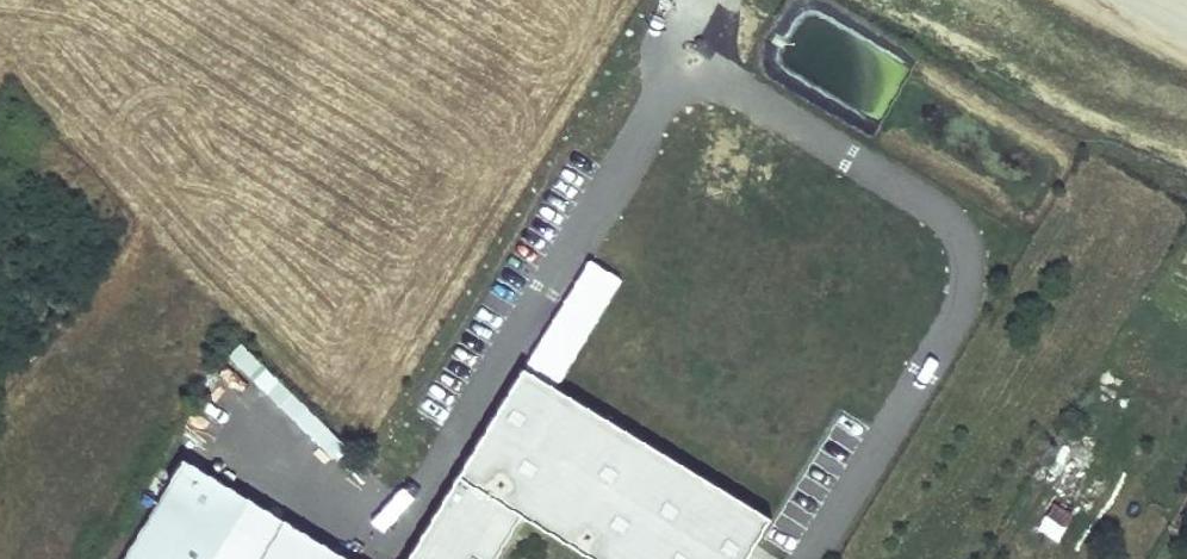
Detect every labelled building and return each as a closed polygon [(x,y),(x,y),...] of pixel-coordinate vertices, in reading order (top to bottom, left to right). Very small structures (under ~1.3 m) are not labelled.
[(60,325),(69,314),(51,301),(43,312),(60,325)] [(241,340),(226,355),(331,456),(345,441),(241,340)] [(315,537),(189,461),(130,558),(302,558),(315,537)] [(1059,524),(1039,518),(1028,558),(1050,558),(1059,524)] [(344,554),(315,537),(302,558),(341,558),(344,554)]
